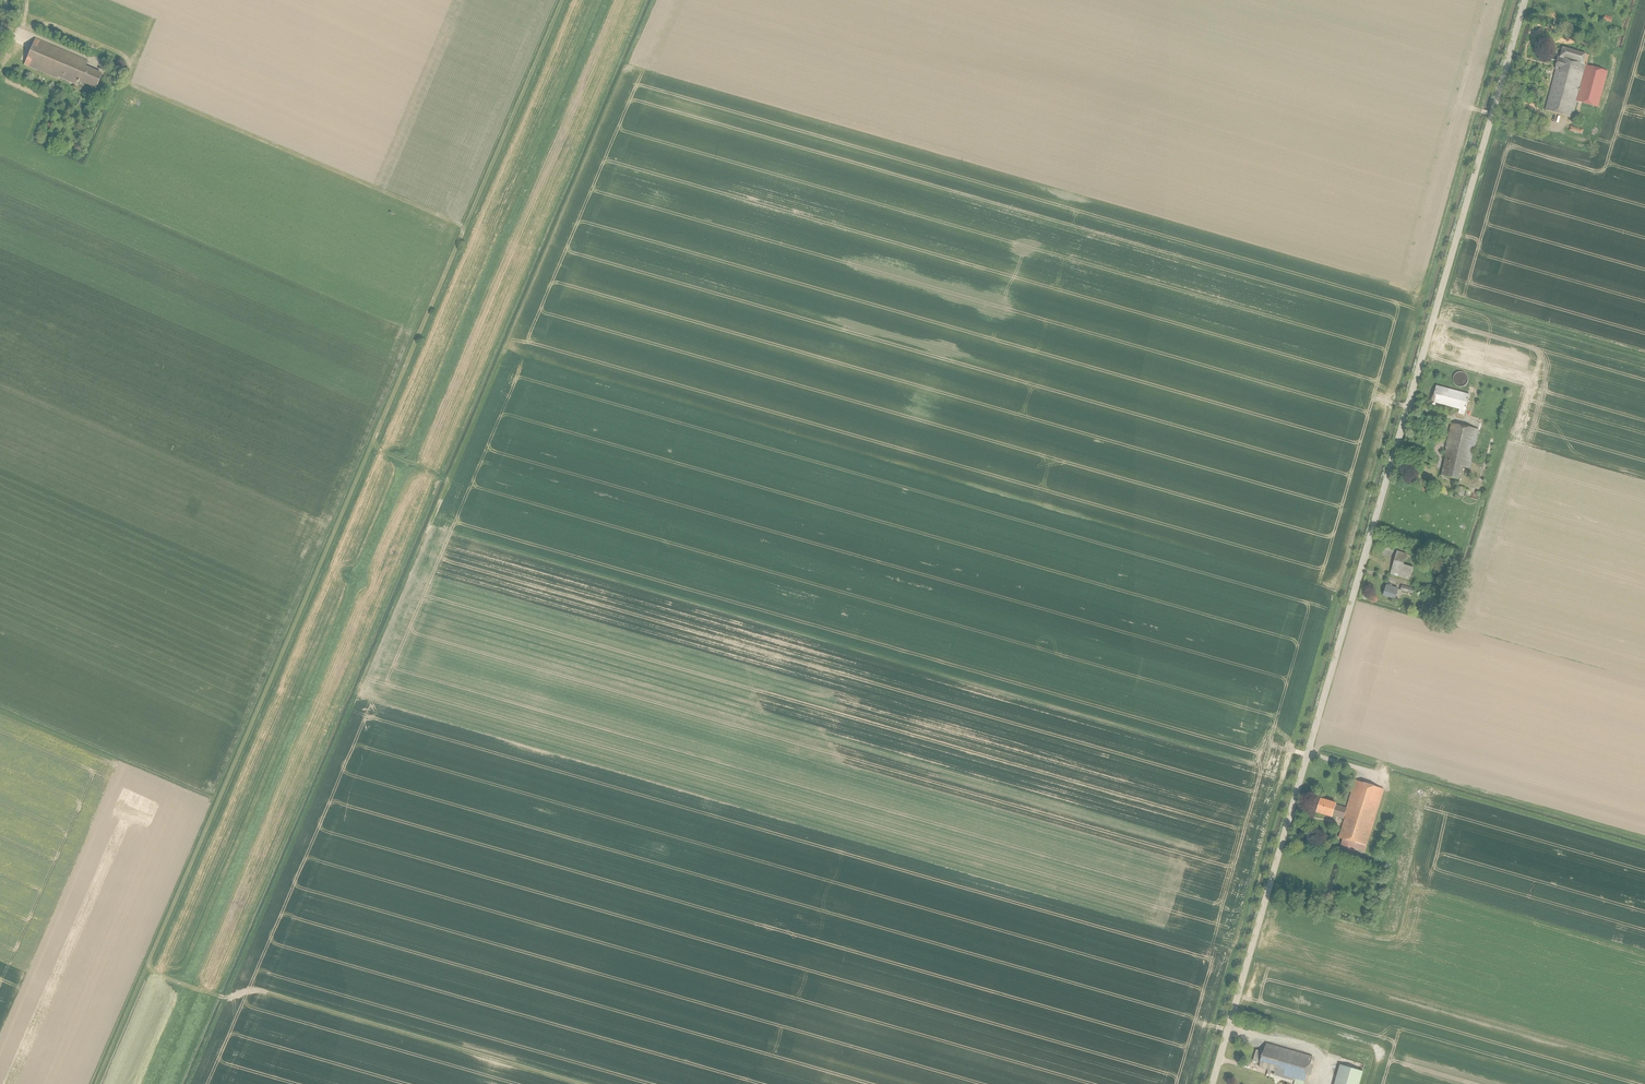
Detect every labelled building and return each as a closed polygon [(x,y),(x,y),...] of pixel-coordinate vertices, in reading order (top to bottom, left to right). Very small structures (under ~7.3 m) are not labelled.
[(44,20),(48,12),(35,7),(32,15),(44,20)] [(84,82),(89,68),(91,63),(36,40),(25,66),(59,79),(60,77),(82,86),(84,82)] [(1585,64),(1588,54),(1565,48),(1563,57),(1585,64)] [(1561,57),(1547,110),(1574,117),(1578,101),(1588,64),(1585,64),(1563,57),(1561,57)] [(1609,70),(1588,64),(1578,101),(1599,106),(1609,70)] [(100,88),(105,74),(89,68),(84,82),(100,88)] [(1585,129),(1572,125),(1570,131),(1583,134),(1585,129)] [(1465,384),(1466,373),(1456,372),(1454,383),(1465,384)] [(1471,394),(1438,385),(1434,402),(1461,409),(1460,413),(1465,414),(1471,394)] [(1479,429),(1453,424),(1442,475),(1462,479),(1464,466),(1471,467),(1479,429)] [(1398,551),(1391,573),(1411,579),(1414,567),(1404,564),(1407,554),(1398,551)] [(1417,588),(1403,584),(1402,590),(1415,594),(1417,588)] [(1400,589),(1388,585),(1385,596),(1397,600),(1400,589)] [(1385,789),(1357,781),(1349,808),(1346,819),(1340,837),(1344,838),(1367,845),(1369,845),(1385,789)] [(1339,803),(1323,798),(1319,812),(1335,816),(1338,805),(1339,803)] [(1349,808),(1338,805),(1335,816),(1346,819),(1349,808)] [(1343,843),(1366,849),(1367,845),(1344,838),(1343,843)] [(1312,1055),(1266,1042),(1264,1051),(1260,1062),(1259,1065),(1276,1070),(1275,1072),(1296,1078),(1305,1081),(1312,1055)] [(1264,1051),(1257,1049),(1254,1060),(1260,1062),(1264,1051)] [(1341,1064),(1335,1083),(1360,1083),(1364,1071),(1341,1064)]
